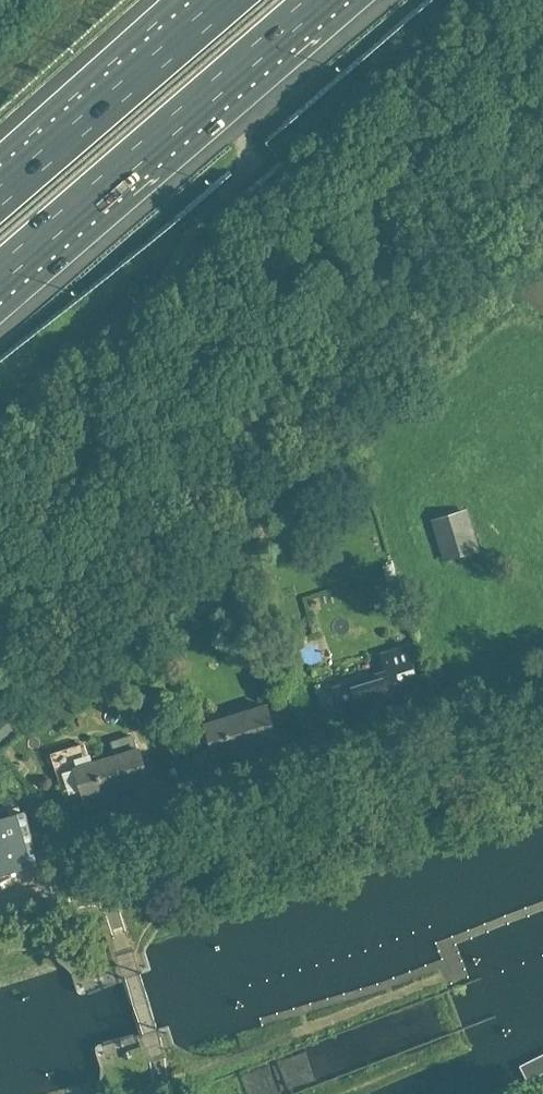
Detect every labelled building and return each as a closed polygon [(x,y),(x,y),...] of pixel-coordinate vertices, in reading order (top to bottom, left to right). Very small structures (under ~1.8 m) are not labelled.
[(476,550),(464,512),(435,521),(446,559),(476,550)] [(404,699),(400,688),(420,682),(408,644),(380,653),(386,672),(334,688),(344,718),(404,699)] [(277,739),(266,705),(206,724),(216,757),(277,739)] [(20,720),(9,709),(0,717),(0,740),(20,720)] [(148,779),(134,734),(111,741),(115,756),(75,768),(85,799),(148,779)] [(34,841),(26,813),(0,820),(0,874),(40,863),(34,841)] [(542,1073),(542,1051),(518,1063),(527,1081),(542,1073)]
